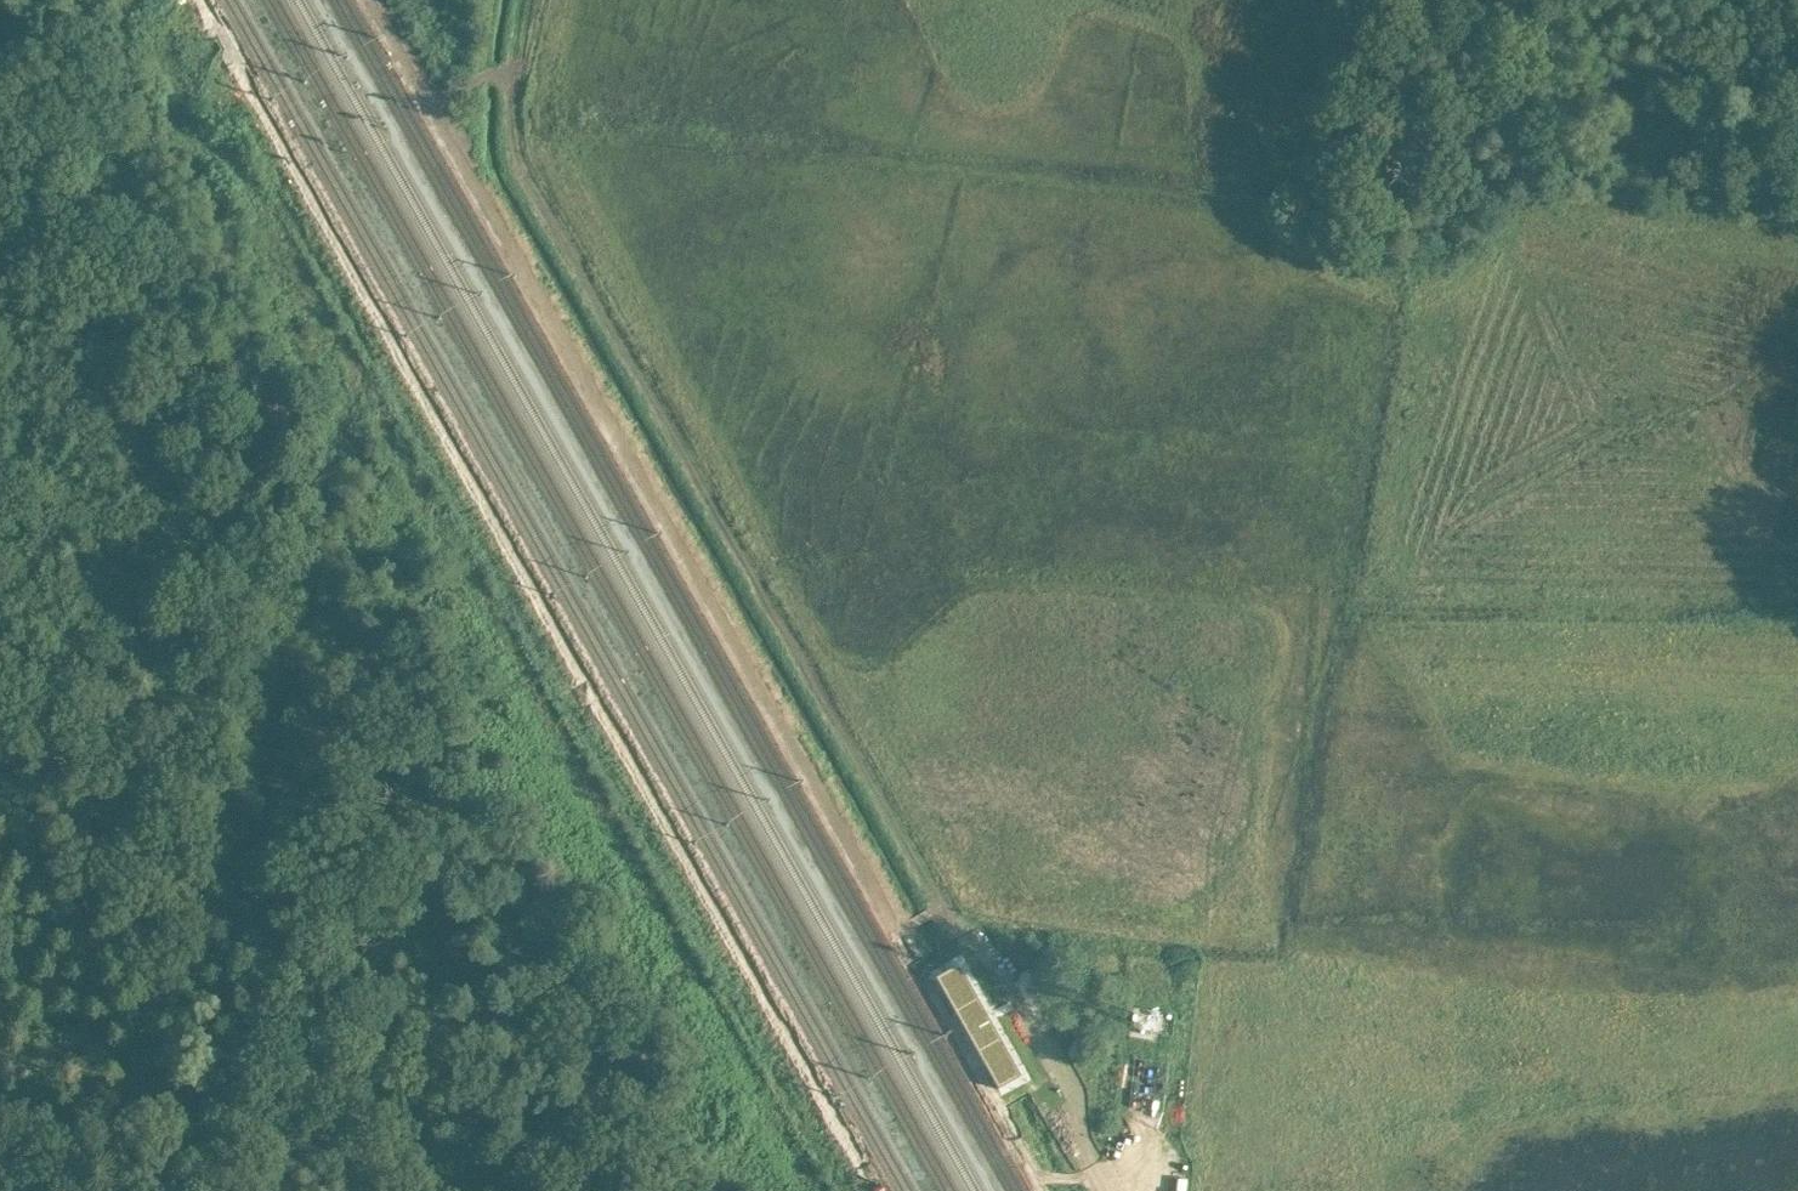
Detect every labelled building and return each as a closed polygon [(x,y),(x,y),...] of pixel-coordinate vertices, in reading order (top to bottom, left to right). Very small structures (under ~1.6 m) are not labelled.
[(958,961),(935,974),(998,1086),(1021,1073),(958,961)] [(1043,988),(1022,1000),(1052,1053),(1073,1041),(1044,988),(1043,988)]
